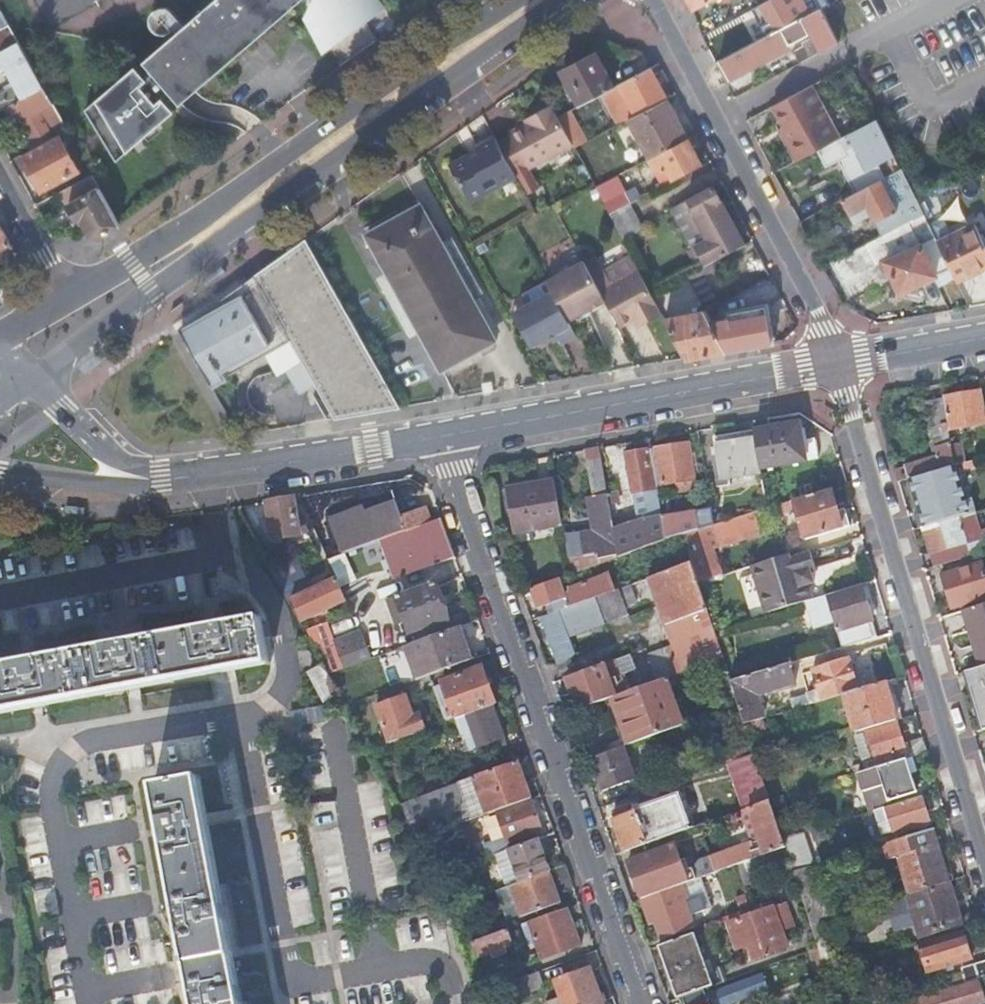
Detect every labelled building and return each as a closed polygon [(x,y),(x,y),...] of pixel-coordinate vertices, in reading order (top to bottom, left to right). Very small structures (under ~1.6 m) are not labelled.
[(144,59),(153,70),(147,77),(136,64),(85,107),(115,160),(146,134),(159,123),(175,109),(163,96),(171,90),(181,102),(301,0),(213,0),(144,59)] [(377,0),(313,0),(313,3),(310,10),(307,14),(335,48),(360,27),(381,9),(377,0)] [(692,10),(710,0),(687,0),(692,10)] [(776,30),(807,13),(801,0),(769,0),(762,4),(769,17),(773,24),(776,30)] [(794,53),(800,62),(838,42),(822,11),(820,6),(807,13),(776,30),(771,32),(742,48),(722,58),(719,60),(724,69),(729,78),(812,34),(816,42),(794,53)] [(10,27),(1,12),(0,12),(0,32),(10,27)] [(19,44),(10,27),(0,32),(0,54),(19,44)] [(735,34),(715,45),(722,58),(742,48),(735,34)] [(43,87),(19,44),(0,54),(0,74),(3,79),(12,74),(14,79),(17,85),(0,94),(0,110),(13,103),(43,87)] [(572,89),(580,105),(603,93),(609,90),(615,87),(597,54),(563,73),(572,89)] [(660,83),(651,68),(620,84),(615,87),(609,90),(603,93),(616,117),(632,108),(637,116),(668,99),(660,83)] [(817,150),(839,139),(810,85),(772,106),(777,116),(783,127),(800,159),(808,155),(817,150)] [(59,135),(67,130),(43,87),(13,103),(17,109),(37,147),(59,135)] [(629,120),(650,159),(666,150),(689,139),(678,119),(668,99),(637,116),(629,120)] [(551,106),(531,116),(533,120),(527,124),(509,133),(510,136),(528,169),(572,145),(551,106)] [(632,108),(616,117),(620,125),(629,120),(637,116),(632,108)] [(566,112),(558,117),(575,148),(583,144),(587,142),(570,110),(566,112)] [(894,156),(876,119),(839,139),(817,150),(825,167),(842,159),(852,178),(848,179),(852,186),(855,193),(881,179),(884,177),(878,164),(894,156)] [(163,127),(159,123),(146,134),(150,138),(163,127)] [(800,159),(783,127),(778,129),(795,161),(800,159)] [(79,171),(59,135),(37,147),(22,156),(32,174),(42,192),(79,171)] [(476,149),(495,139),(492,135),(474,145),(476,149)] [(528,169),(510,136),(497,143),(517,179),(526,195),(539,188),(528,169)] [(497,143),(495,139),(476,149),(477,151),(480,156),(475,158),(470,161),(468,157),(449,168),(471,205),(517,179),(497,143)] [(695,152),(689,139),(666,150),(650,159),(657,173),(667,167),(674,180),(681,176),(702,165),(695,152)] [(477,151),(468,157),(470,161),(475,158),(480,156),(477,151)] [(674,180),(667,167),(657,173),(664,185),(674,180)] [(918,204),(914,196),(901,169),(885,177),(884,177),(881,179),(855,193),(844,199),(842,199),(848,210),(853,221),(870,212),(882,235),(923,214),(918,204)] [(94,236),(99,237),(120,222),(92,174),(59,192),(67,206),(70,204),(74,212),(78,220),(82,217),(93,236),(94,236)] [(695,246),(706,266),(711,263),(745,245),(730,215),(714,185),(688,198),(709,239),(695,246)] [(633,188),(604,203),(610,214),(630,203),(639,199),(633,188)] [(709,239),(688,198),(673,206),(693,247),(689,249),(699,269),(706,266),(695,246),(709,239)] [(610,214),(623,238),(643,227),(630,203),(610,214)] [(497,346),(494,341),(497,339),(421,205),(368,235),(405,300),(444,369),(483,347),(485,352),(490,349),(497,346)] [(931,229),(923,214),(882,235),(831,261),(850,297),(885,278),(889,284),(896,281),(898,286),(901,292),(919,283),(920,285),(935,278),(934,275),(949,268),(937,242),(931,229)] [(937,242),(949,268),(955,281),(971,273),(983,268),(984,267),(984,244),(975,224),(937,242)] [(0,225),(0,249),(10,243),(0,225)] [(612,284),(639,270),(632,255),(604,271),(608,276),(612,284)] [(584,261),(547,282),(552,292),(568,321),(574,318),(580,314),(589,310),(605,301),(596,283),(584,261)] [(688,275),(707,310),(729,299),(711,263),(706,266),(699,269),(688,275)] [(654,318),(663,314),(652,294),(639,270),(612,284),(608,276),(596,283),(605,301),(620,327),(634,319),(642,315),(646,323),(654,318)] [(568,321),(552,292),(516,311),(535,345),(550,336),(555,333),(558,339),(561,344),(569,340),(576,336),(568,321)] [(713,321),(729,350),(752,346),(775,342),(767,304),(729,312),(729,314),(727,314),(727,318),(713,321)] [(591,314),(589,310),(580,314),(583,319),(591,314)] [(707,354),(729,350),(713,321),(707,310),(665,319),(686,358),(707,354)] [(511,314),(529,348),(535,345),(516,311),(511,314)] [(639,327),(646,323),(642,315),(634,319),(639,327)] [(555,333),(550,336),(553,342),(558,339),(555,333)] [(944,398),(948,430),(984,425),(984,423),(981,392),(962,395),(944,398)] [(895,468),(899,484),(909,481),(953,467),(951,447),(950,443),(932,446),(931,437),(941,436),(941,432),(948,430),(944,398),(909,404),(917,462),(906,465),(895,468)] [(777,428),(754,431),(760,469),(817,460),(814,439),(802,441),(799,424),(777,428)] [(950,443),(948,430),(941,432),(941,436),(931,437),(932,446),(950,443)] [(748,432),(755,475),(761,474),(760,469),(754,431),(748,432)] [(729,479),(755,475),(748,432),(731,435),(714,438),(716,447),(721,480),(716,481),(717,486),(730,485),(729,479)] [(618,557),(666,540),(662,519),(658,495),(658,489),(654,490),(648,451),(651,450),(650,442),(640,443),(629,445),(631,454),(627,454),(639,524),(614,530),(618,557)] [(689,444),(655,449),(662,486),(676,484),(677,494),(694,491),(693,487),(696,486),(693,472),(699,472),(696,454),(690,455),(690,450),(689,444)] [(961,445),(951,447),(953,467),(955,466),(957,466),(963,464),(964,463),(961,445)] [(711,448),(716,481),(721,480),(716,447),(711,448)] [(655,449),(651,450),(657,487),(662,486),(655,449)] [(608,496),(601,460),(587,463),(593,498),(608,496)] [(970,462),(964,463),(963,464),(965,470),(972,468),(970,462)] [(953,467),(909,481),(916,504),(923,528),(923,527),(956,518),(961,516),(975,512),(972,499),(967,501),(957,466),(955,466),(953,467)] [(514,533),(562,525),(554,481),(507,488),(511,510),(514,533)] [(612,489),(617,521),(629,519),(624,487),(612,489)] [(837,511),(831,489),(767,508),(761,510),(713,525),(682,534),(692,563),(699,584),(723,577),(715,549),(782,528),(779,517),(789,513),(792,508),(795,507),(805,539),(850,526),(847,517),(845,509),(837,511)] [(593,498),(598,532),(613,529),(608,496),(593,498)] [(293,499),(267,503),(271,527),(274,541),(300,536),(308,534),(301,521),(298,522),(293,499)] [(416,528),(431,523),(426,507),(400,516),(394,502),(379,507),(364,512),(362,507),(328,519),(340,554),(405,531),(406,532),(416,528)] [(666,540),(682,534),(713,525),(711,508),(662,519),(666,540)] [(956,518),(923,527),(928,541),(932,555),(970,543),(961,516),(956,518)] [(449,538),(442,519),(431,523),(416,528),(406,532),(380,541),(387,560),(390,569),(394,580),(456,557),(449,538)] [(609,556),(610,560),(618,557),(614,530),(613,529),(598,532),(590,533),(590,538),(579,540),(568,542),(572,567),(585,566),(583,556),(599,553),(599,558),(609,556)] [(766,614),(807,601),(812,600),(808,585),(815,583),(811,571),(815,570),(812,560),(809,551),(752,568),(766,614)] [(293,556),(271,566),(283,588),(305,579),(293,556)] [(386,571),(390,569),(387,560),(382,562),(386,571)] [(713,661),(723,658),(721,652),(714,629),(708,610),(699,584),(692,563),(651,577),(667,625),(674,644),(648,654),(658,681),(665,678),(713,661)] [(947,590),(953,608),(984,598),(984,570),(983,564),(943,576),(945,583),(947,590)] [(575,605),(614,591),(608,574),(569,588),(575,605)] [(559,578),(531,589),(534,598),(537,607),(551,602),(555,612),(569,607),(559,578)] [(301,621),(346,601),(337,581),(298,599),(295,594),(290,596),(301,621)] [(436,584),(391,600),(387,601),(396,626),(405,623),(410,635),(449,621),(442,602),(436,584)] [(555,612),(540,617),(548,639),(557,664),(572,659),(574,654),(568,636),(628,614),(626,608),(635,605),(628,585),(614,591),(575,605),(569,607),(555,612)] [(844,647),(874,638),(869,622),(872,621),(867,603),(861,585),(812,600),(807,601),(816,629),(836,623),(844,647)] [(963,611),(972,639),(981,668),(984,666),(984,604),(963,611)] [(0,664),(0,711),(270,663),(262,619),(210,630),(126,641),(35,658),(0,664)] [(331,621),(326,623),(332,639),(337,637),(331,621)] [(305,630),(325,666),(330,675),(344,670),(334,642),(332,639),(326,623),(305,630)] [(362,632),(372,660),(383,656),(374,628),(362,632)] [(419,680),(472,661),(465,645),(459,628),(406,647),(419,680)] [(334,642),(344,670),(372,660),(362,632),(334,642)] [(794,709),(845,694),(858,690),(853,674),(848,657),(812,668),(819,690),(807,693),(808,695),(791,700),(794,709)] [(578,710),(614,697),(610,687),(623,682),(615,661),(567,678),(573,693),(578,710)] [(739,705),(745,723),(763,718),(756,695),(795,683),(789,663),(731,681),(739,705)] [(325,702),(340,694),(330,675),(325,666),(310,673),(325,702)] [(981,668),(966,672),(976,701),(984,730),(984,666),(981,668)] [(493,707),(496,706),(490,686),(483,667),(442,682),(444,688),(436,690),(448,723),(456,720),(466,716),(477,712),(493,707)] [(665,678),(658,681),(614,697),(622,720),(631,744),(682,725),(665,678)] [(857,732),(897,720),(892,701),(886,681),(858,690),(845,694),(857,732)] [(389,744),(425,731),(419,715),(413,717),(406,697),(376,707),(389,744)] [(322,704),(293,711),(296,723),(325,717),(322,704)] [(498,722),(493,707),(477,712),(466,716),(477,747),(487,744),(489,751),(506,745),(503,738),(504,738),(498,722)] [(455,755),(477,747),(466,716),(456,720),(463,741),(452,745),(455,755)] [(913,758),(928,753),(924,738),(914,740),(904,743),(898,722),(866,731),(875,760),(905,752),(907,759),(913,758)] [(755,753),(749,737),(721,747),(726,763),(727,763),(753,754),(755,753)] [(624,746),(590,758),(596,774),(602,791),(636,779),(624,746)] [(727,763),(742,810),(743,810),(770,800),(753,754),(727,763)] [(907,759),(878,768),(858,774),(870,811),(875,809),(890,805),(889,801),(917,792),(912,773),(917,771),(915,764),(913,758),(907,759)] [(489,814),(532,799),(525,780),(519,761),(399,804),(418,839),(473,820),(465,799),(481,794),(489,814)] [(156,786),(184,940),(196,1003),(242,1003),(229,934),(223,900),(216,866),(200,777),(156,786)] [(890,805),(875,809),(883,834),(929,819),(925,807),(921,795),(890,805)] [(782,796),(770,800),(776,817),(788,813),(782,796)] [(609,839),(616,856),(680,832),(668,799),(603,822),(609,839)] [(742,810),(736,812),(747,845),(735,849),(740,863),(759,856),(770,852),(785,847),(782,837),(776,817),(770,800),(743,810),(742,810)] [(491,845),(494,854),(509,849),(508,846),(543,832),(538,817),(532,801),(497,814),(506,840),(491,845)] [(823,827),(811,830),(814,839),(826,836),(823,827)] [(910,893),(949,882),(940,855),(932,829),(884,844),(889,859),(898,856),(910,893)] [(803,831),(782,837),(785,847),(793,870),(794,871),(814,865),(803,831)] [(509,849),(538,838),(545,836),(543,832),(508,846),(509,849)] [(521,882),(550,872),(544,855),(538,838),(509,849),(494,854),(497,860),(511,855),(521,882)] [(635,880),(641,899),(688,882),(700,878),(736,865),(740,863),(735,849),(698,862),(692,870),(693,874),(686,876),(675,845),(628,861),(635,880)] [(736,865),(744,886),(751,884),(748,877),(775,867),(770,852),(759,856),(740,863),(736,865)] [(814,865),(794,871),(801,895),(811,923),(825,919),(834,916),(817,864),(814,865)] [(572,880),(567,866),(550,872),(521,882),(497,891),(500,897),(515,892),(524,917),(561,903),(555,886),(564,883),(572,880)] [(870,878),(878,903),(901,896),(894,871),(870,878)] [(688,882),(641,899),(648,918),(653,917),(655,922),(658,931),(661,940),(695,928),(690,916),(711,908),(700,878),(688,882)] [(949,886),(901,900),(913,939),(961,924),(955,905),(949,886)] [(786,902),(773,907),(781,929),(794,925),(786,902)] [(542,960),(582,946),(575,927),(568,907),(528,922),(530,926),(524,929),(530,948),(537,946),(542,960)] [(754,914),(728,923),(737,947),(748,943),(754,957),(787,945),(781,929),(773,907),(754,914)] [(752,908),(726,917),(728,923),(754,914),(752,908)] [(825,919),(811,923),(818,947),(819,948),(827,971),(827,972),(841,967),(825,919)] [(473,942),(476,959),(515,946),(509,929),(473,942)] [(968,945),(963,930),(920,943),(920,944),(917,945),(914,946),(917,956),(924,954),(930,972),(973,959),(968,945)] [(668,972),(677,999),(681,997),(703,989),(713,986),(695,933),(658,946),(668,972)] [(819,948),(810,951),(818,974),(827,971),(819,948)] [(984,976),(984,961),(961,968),(965,982),(984,976)] [(602,1002),(596,985),(590,969),(555,981),(561,998),(546,1003),(596,1003),(602,1002)] [(544,986),(539,971),(503,984),(508,1000),(544,986)] [(710,993),(714,1003),(725,1003),(768,989),(763,974),(710,993)] [(825,976),(816,979),(821,992),(830,989),(825,976)] [(830,983),(836,1000),(837,1003),(844,1003),(837,981),(830,983)] [(979,981),(956,988),(953,985),(938,990),(939,993),(914,1001),(914,1003),(979,1003),(984,1002),(982,992),(979,981)] [(705,995),(703,989),(681,997),(683,1003),(684,1003),(708,1003),(705,995)]
